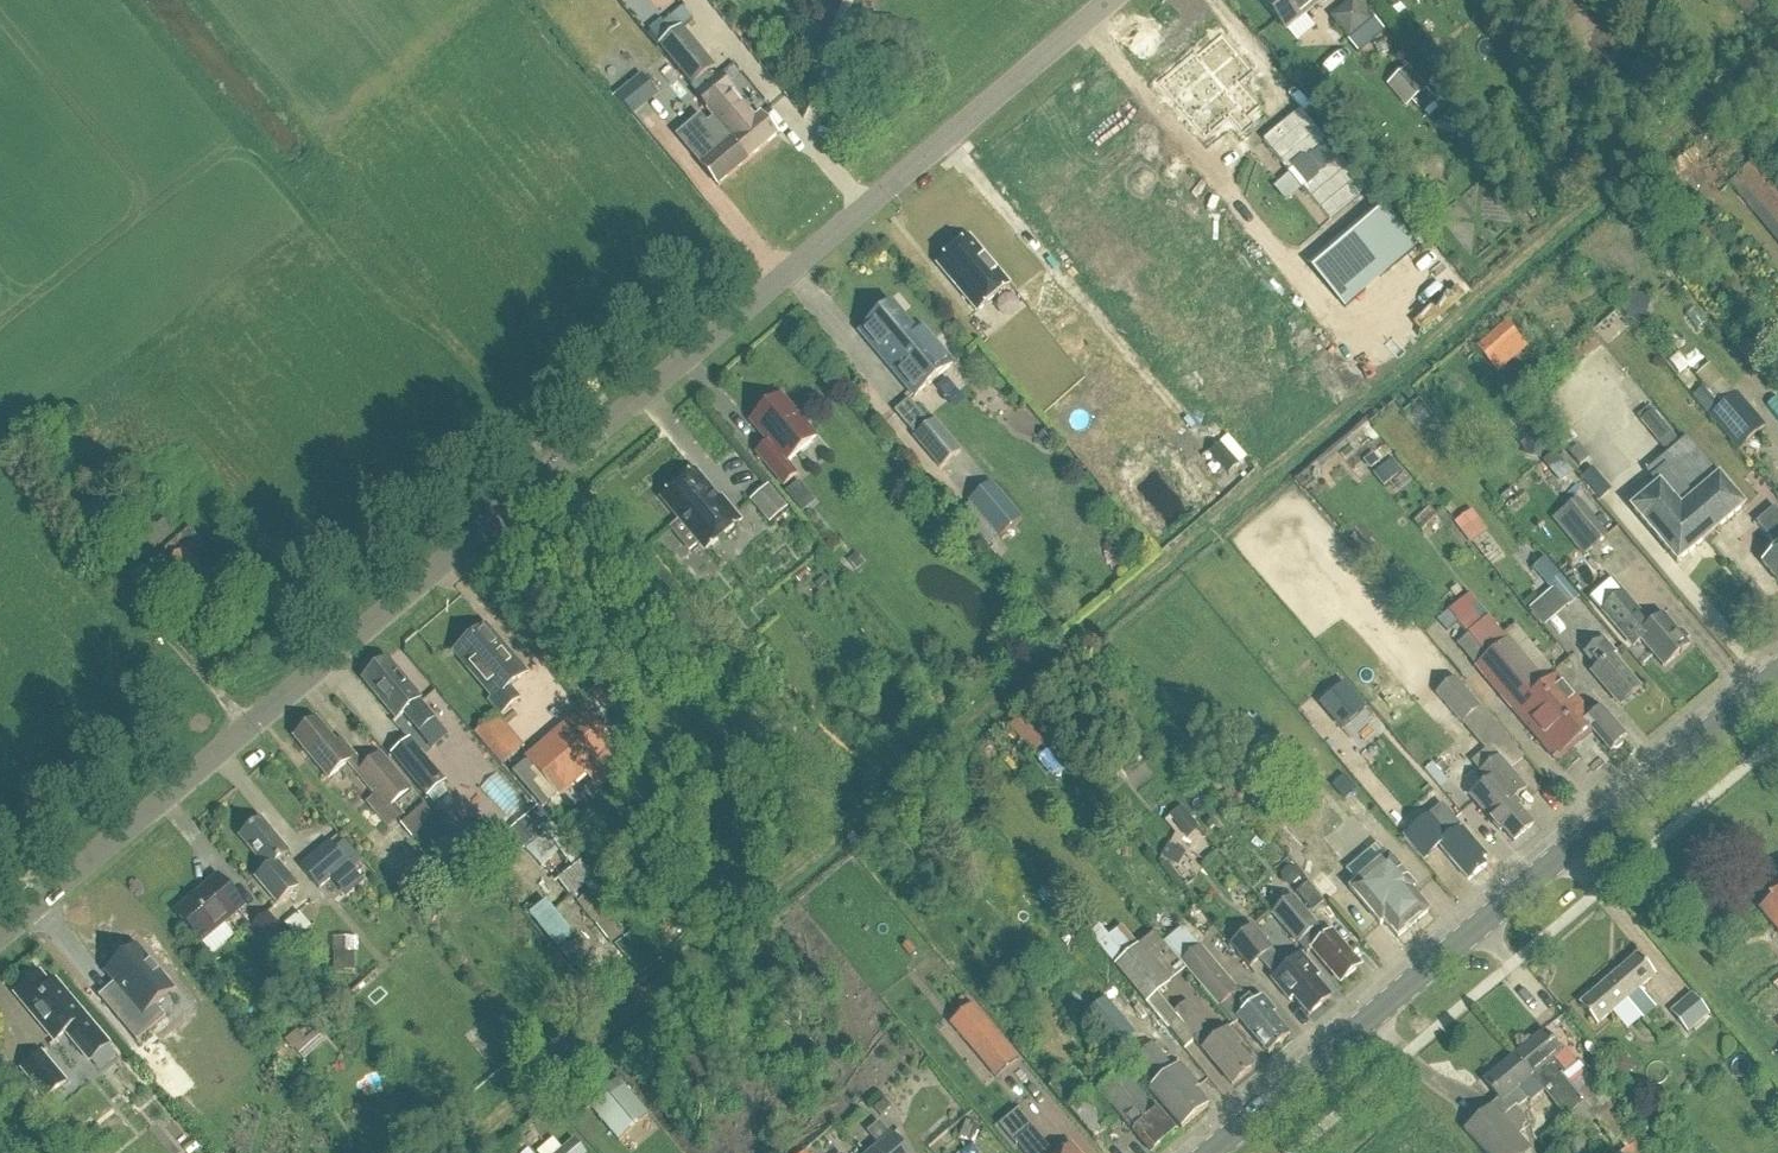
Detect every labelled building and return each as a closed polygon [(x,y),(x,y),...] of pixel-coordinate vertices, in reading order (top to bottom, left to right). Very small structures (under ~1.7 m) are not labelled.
[(1286,32),(1325,0),(1261,0),(1260,1),(1286,32)] [(1358,0),(1348,0),(1330,14),(1348,37),(1372,18),(1358,0)] [(681,29),(659,47),(692,88),(714,70),(681,29)] [(1195,56),(1194,57),(1237,107),(1251,96),(1239,81),(1251,71),(1220,34),(1195,56)] [(1192,52),(1156,83),(1202,137),(1237,107),(1194,57),(1195,56),(1192,52)] [(1384,87),(1404,110),(1425,91),(1405,68),(1384,87)] [(714,122),(748,163),(779,138),(761,116),(755,121),(733,95),(734,94),(721,78),(695,99),(714,121),(714,122)] [(694,122),(677,100),(649,122),(667,144),(694,122)] [(1300,113),(1263,143),(1329,223),(1366,193),(1300,113)] [(699,167),(718,189),(748,163),(714,122),(693,139),(709,158),(699,167)] [(1777,232),(1777,189),(1755,161),(1734,178),(1777,232)] [(1380,206),(1308,267),(1344,310),(1417,249),(1380,206)] [(970,241),(937,268),(976,315),(1009,288),(970,241)] [(891,307),(859,334),(914,399),(953,366),(922,330),(915,336),(891,307)] [(1569,384),(1547,398),(1555,411),(1577,396),(1569,384)] [(1738,392),(1711,415),(1740,449),(1767,426),(1738,392)] [(816,440),(780,397),(750,423),(768,444),(756,455),(784,487),(796,477),(786,465),(816,440)] [(930,426),(909,402),(894,414),(915,439),(914,440),(940,470),(960,454),(934,423),(930,426)] [(1035,440),(1044,450),(1053,442),(1044,432),(1035,440)] [(1659,487),(1631,510),(1677,565),(1744,509),(1687,441),(1648,474),(1659,487)] [(1218,445),(1209,453),(1228,476),(1238,467),(1218,445)] [(1568,455),(1580,468),(1589,460),(1578,447),(1568,455)] [(1589,472),(1582,479),(1601,501),(1608,494),(1589,472)] [(693,474),(663,500),(681,522),(670,531),(689,553),(700,544),(706,551),(740,523),(720,500),(717,503),(693,474)] [(991,485),(968,503),(1000,540),(1022,521),(991,485)] [(750,502),(770,525),(787,510),(768,487),(750,502)] [(1576,501),(1565,511),(1596,547),(1607,537),(1576,501)] [(1774,510),(1761,521),(1777,541),(1777,515),(1774,510)] [(124,543),(143,564),(173,537),(155,516),(124,543)] [(1459,530),(1471,545),(1487,532),(1476,517),(1459,530)] [(164,569),(163,570),(200,612),(222,593),(193,559),(204,550),(190,533),(158,561),(161,564),(164,569)] [(1762,565),(1777,584),(1777,551),(1762,565)] [(1559,577),(1548,587),(1567,609),(1578,600),(1559,577)] [(1470,595),(1456,607),(1470,625),(1485,613),(1470,595)] [(1622,595),(1602,612),(1633,649),(1640,642),(1664,669),(1689,648),(1662,617),(1650,627),(1622,595)] [(486,628),(455,655),(494,701),(491,703),(501,715),(519,700),(509,690),(526,675),(486,628)] [(1625,740),(1597,706),(1588,714),(1557,678),(1547,687),(1508,641),(1476,669),(1555,762),(1581,739),(1585,743),(1594,734),(1610,753),(1625,740)] [(1604,641),(1585,657),(1597,671),(1592,676),(1619,707),(1640,690),(1613,659),(1616,656),(1604,641)] [(387,661),(365,679),(399,719),(405,714),(420,732),(434,719),(419,702),(420,701),(387,661)] [(1461,725),(1473,715),(1483,727),(1490,721),(1456,679),(1437,695),(1461,725)] [(1319,707),(1340,732),(1366,711),(1344,685),(1319,707)] [(539,808),(540,807),(541,809),(612,748),(582,712),(510,774),(539,808)] [(530,748),(502,715),(480,733),(508,766),(530,748)] [(318,720),(296,739),(330,780),(357,757),(343,741),(338,744),(318,720)] [(432,765),(409,738),(389,754),(425,797),(445,781),(443,778),(447,775),(436,762),(432,765)] [(1502,830),(1513,843),(1533,827),(1518,808),(1520,806),(1514,799),(1526,790),(1518,780),(1525,774),(1507,752),(1482,773),(1489,781),(1471,796),(1500,832),(1502,830)] [(379,753),(354,774),(372,795),(363,803),(386,829),(402,815),(394,805),(411,790),(379,753)] [(1053,779),(1068,771),(1060,757),(1046,764),(1053,779)] [(420,836),(445,819),(434,802),(409,819),(420,836)] [(511,832),(544,869),(571,845),(552,823),(553,822),(541,809),(540,807),(539,808),(511,832)] [(1424,859),(1439,847),(1469,881),(1485,868),(1481,862),(1486,858),(1461,829),(1443,807),(1406,837),(1424,859)] [(256,880),(278,907),(299,890),(277,864),(289,854),(262,822),(241,838),(267,870),(256,880)] [(403,845),(418,862),(426,855),(410,838),(403,845)] [(333,880),(348,898),(365,884),(331,844),(302,869),(320,890),(333,880)] [(1167,845),(1159,859),(1177,868),(1184,854),(1167,845)] [(1301,856),(1316,874),(1328,865),(1313,847),(1301,856)] [(1347,887),(1381,927),(1385,924),(1397,939),(1428,913),(1410,891),(1414,888),(1388,858),(1356,885),(1354,882),(1347,887)] [(1335,895),(1345,886),(1329,866),(1318,875),(1335,895)] [(218,877),(176,914),(202,944),(244,907),(218,877)] [(1296,895),(1313,915),(1324,905),(1308,886),(1296,895)] [(1759,911),(1777,934),(1777,895),(1759,911)] [(1293,901),(1279,913),(1274,917),(1307,954),(1311,951),(1328,970),(1330,969),(1330,970),(1342,983),(1359,969),(1341,948),(1342,944),(1332,933),(1327,937),(1318,926),(1316,928),(1293,901)] [(289,936),(269,912),(250,928),(271,951),(289,936)] [(1106,939),(1085,914),(1074,923),(1143,1005),(1182,972),(1151,935),(1131,951),(1115,931),(1106,939)] [(1237,1021),(1267,1057),(1289,1038),(1272,1017),(1275,1014),(1261,998),(1254,1004),(1240,988),(1238,989),(1201,946),(1199,947),(1182,927),(1163,944),(1233,1025),(1237,1021)] [(1294,1001),(1308,1018),(1330,999),(1316,982),(1320,979),(1300,956),(1285,969),(1270,951),(1271,951),(1252,928),(1231,947),(1249,969),(1259,961),(1274,979),(1271,981),(1290,1004),(1294,1001)] [(114,981),(99,994),(132,1033),(160,1010),(150,998),(169,982),(131,938),(100,964),(114,981)] [(334,953),(334,973),(355,973),(355,953),(334,953)] [(1579,1006),(1597,1027),(1626,1002),(1642,1021),(1656,1010),(1639,991),(1655,977),(1638,957),(1579,1006)] [(54,989),(41,974),(16,995),(56,1042),(67,1033),(91,1062),(110,1046),(59,985),(54,989)] [(1670,1013),(1688,1035),(1711,1016),(1692,994),(1670,1013)] [(1085,1016),(1115,1051),(1134,1036),(1104,1000),(1085,1016)] [(972,1007),(953,1022),(981,1055),(1000,1040),(972,1007)] [(1228,1033),(1217,1042),(1193,1012),(1179,1024),(1232,1087),(1254,1069),(1238,1050),(1241,1048),(1228,1033)] [(1542,1030),(1512,1056),(1542,1092),(1554,1106),(1564,1119),(1582,1104),(1562,1078),(1566,1074),(1554,1060),(1561,1053),(1542,1030)] [(1173,1071),(1152,1046),(1137,1058),(1155,1080),(1151,1084),(1154,1087),(1150,1091),(1181,1129),(1207,1108),(1195,1092),(1198,1090),(1179,1066),(1173,1071)] [(42,1054),(22,1071),(46,1100),(66,1083),(42,1054)] [(1479,1152),(1525,1152),(1497,1120),(1522,1099),(1527,1105),(1542,1092),(1512,1056),(1480,1083),(1497,1103),(1462,1133),(1479,1152)] [(1120,1075),(1099,1093),(1150,1152),(1154,1152),(1175,1135),(1158,1115),(1156,1117),(1145,1104),(1148,1101),(1143,1095),(1140,1098),(1120,1075)] [(619,1143),(648,1117),(618,1082),(589,1107),(619,1143)] [(1113,1125),(1088,1094),(1068,1110),(1094,1141),(1113,1125)] [(892,1137),(890,1139),(879,1126),(869,1135),(879,1148),(873,1152),(906,1152),(892,1137)] [(1044,1147),(1042,1148),(1024,1126),(1009,1138),(1021,1152),(1049,1152),(1044,1147)] [(560,1152),(582,1152),(573,1142),(560,1152)]
